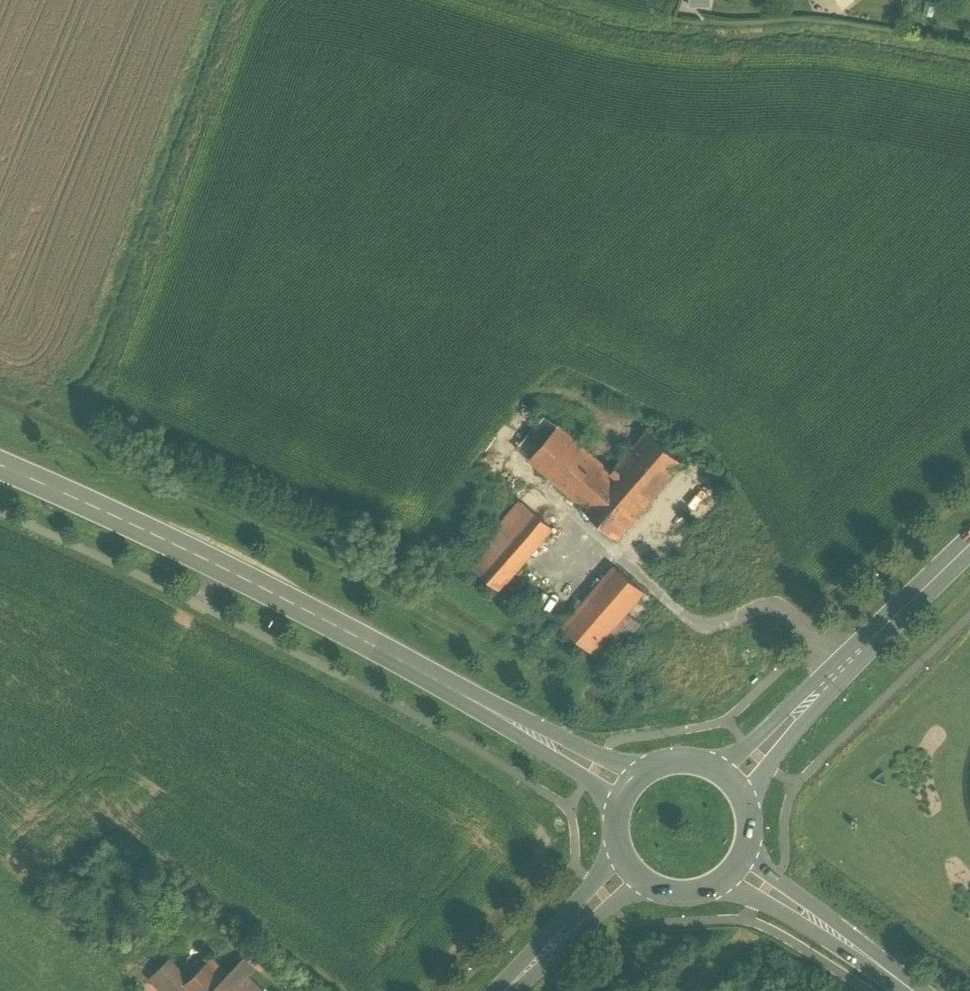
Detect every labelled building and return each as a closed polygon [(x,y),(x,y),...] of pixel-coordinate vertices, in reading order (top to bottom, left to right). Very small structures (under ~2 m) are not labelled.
[(612,472),(559,426),(529,460),(582,506),(581,508),(617,539),(648,504),(612,472)] [(647,432),(612,472),(648,504),(683,464),(647,432)] [(522,501),(468,563),(499,590),(553,528),(522,501)] [(615,566),(563,627),(605,663),(629,635),(616,624),(644,592),(615,566)] [(148,967),(134,952),(120,965),(143,989),(153,980),(157,976),(148,967)] [(211,959),(189,981),(170,961),(163,967),(156,959),(148,967),(157,976),(153,980),(163,990),(263,990),(248,976),(254,970),(245,961),(229,976),(211,959)]
